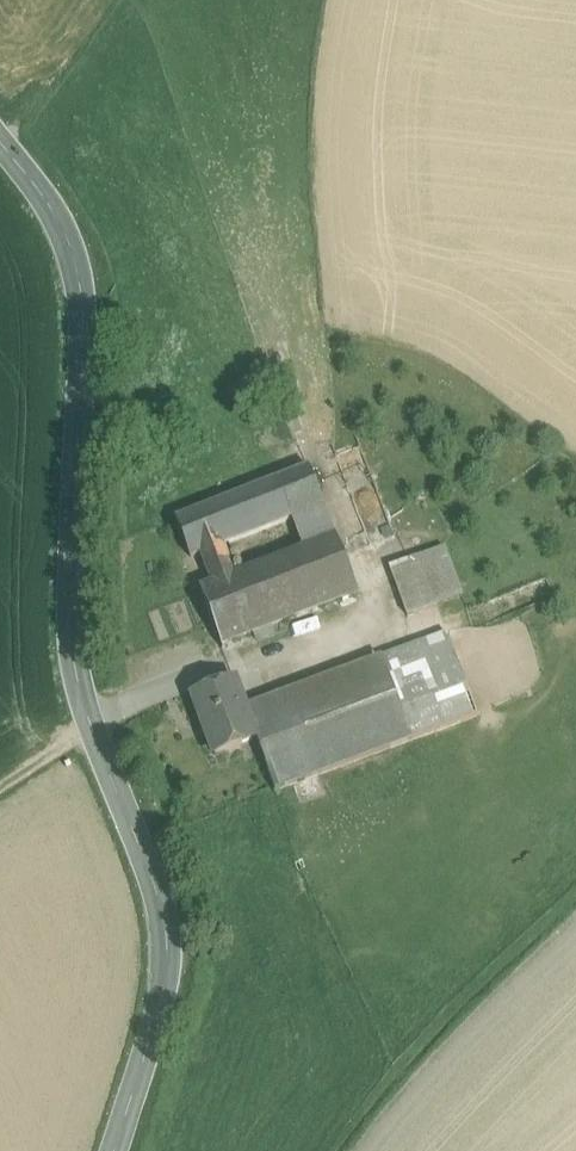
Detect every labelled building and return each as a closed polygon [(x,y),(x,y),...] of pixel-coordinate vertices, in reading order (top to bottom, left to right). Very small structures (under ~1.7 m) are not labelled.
[(309,469),(176,520),(191,559),(201,555),(224,547),(291,521),(324,508),(309,469)] [(324,508),(291,521),(304,552),(336,540),(324,508)] [(213,587),(201,592),(224,651),(226,650),(225,645),(357,595),(336,540),(304,552),(236,579),(213,587)] [(224,547),(201,555),(213,587),(236,579),(224,547)] [(449,550),(416,560),(434,609),(465,598),(449,550)] [(416,560),(389,570),(407,619),(434,609),(416,560)] [(447,636),(382,659),(391,686),(412,742),(477,718),(447,636)] [(382,659),(245,709),(255,736),(391,686),(382,659)] [(235,682),(193,698),(215,758),(241,748),(241,747),(257,741),(255,736),(245,709),(235,682)] [(391,686),(255,736),(257,741),(276,792),(412,742),(391,686)]
